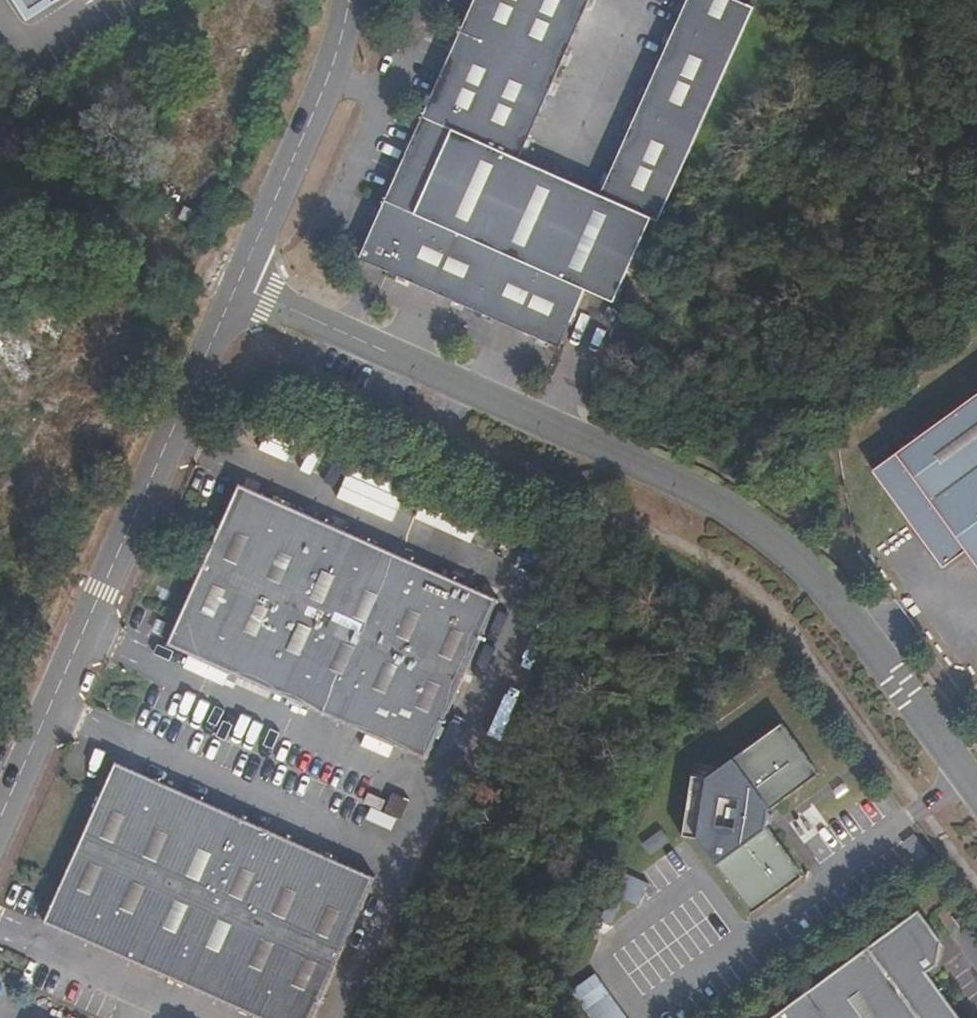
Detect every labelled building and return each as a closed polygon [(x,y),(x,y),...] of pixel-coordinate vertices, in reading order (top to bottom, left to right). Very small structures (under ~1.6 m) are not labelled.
[(29,13),(49,0),(20,0),(29,13)] [(560,351),(586,295),(615,308),(653,224),(661,227),(759,13),(731,0),(687,0),(596,197),(518,161),(591,0),(479,0),(361,260),(560,351)] [(177,220),(196,229),(202,216),(182,208),(177,220)] [(874,470),(943,567),(966,552),(976,566),(976,395),(874,470)] [(426,763),(496,604),(239,485),(168,646),(426,763)] [(817,773),(781,723),(721,767),(694,762),(682,839),(699,840),(750,912),(800,876),(765,827),(768,825),(772,816),(768,809),(817,773)] [(373,882),(116,763),(44,924),(249,1017),(312,1017),(373,882)] [(362,806),(380,814),(385,803),(367,794),(362,806)] [(383,815),(400,822),(409,803),(392,795),(383,815)] [(929,972),(938,965),(941,943),(925,921),(918,912),(770,1017),(961,1017),(929,972)]
